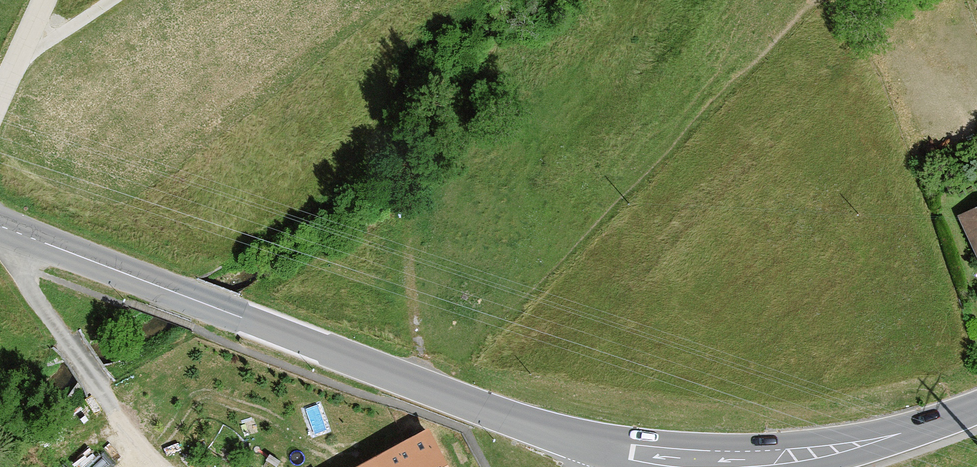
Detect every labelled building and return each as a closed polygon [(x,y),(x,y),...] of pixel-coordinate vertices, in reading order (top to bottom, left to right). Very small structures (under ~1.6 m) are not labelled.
[(963,216),(976,245),(976,209),(963,216)] [(436,429),(369,466),(457,466),(436,429)]
